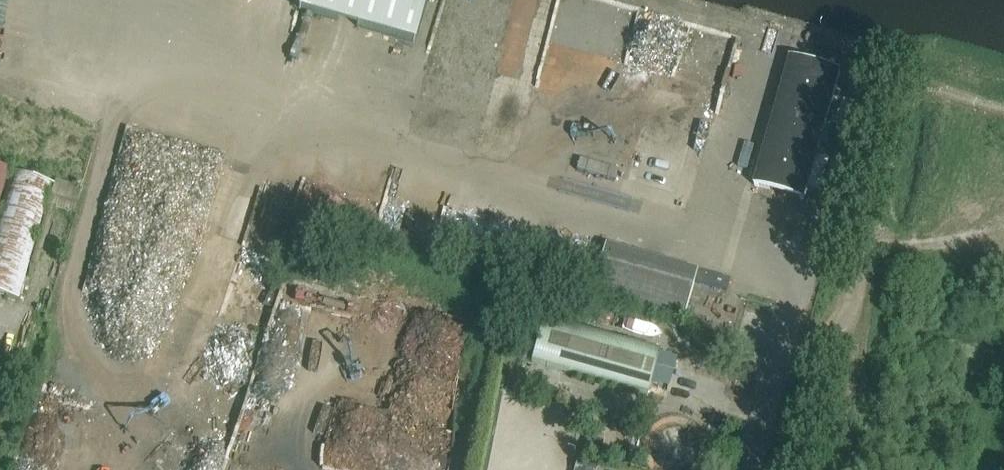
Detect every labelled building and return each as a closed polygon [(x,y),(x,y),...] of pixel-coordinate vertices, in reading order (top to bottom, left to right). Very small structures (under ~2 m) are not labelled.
[(298,11),(416,44),(428,0),(301,0),(299,8),(298,11)] [(804,201),(841,72),(792,58),(755,187),(804,201)] [(584,174),(623,184),(626,172),(588,161),(584,174)] [(19,302),(54,185),(11,172),(0,209),(0,296),(19,302)] [(310,252),(320,255),(323,247),(312,243),(310,252)] [(683,322),(693,287),(697,272),(605,245),(591,296),(683,322)] [(529,359),(541,319),(520,313),(509,353),(529,359)] [(648,396),(660,353),(543,320),(531,363),(648,396)] [(598,456),(602,441),(588,438),(584,453),(598,456)] [(576,469),(597,469),(598,466),(578,461),(576,469)]
